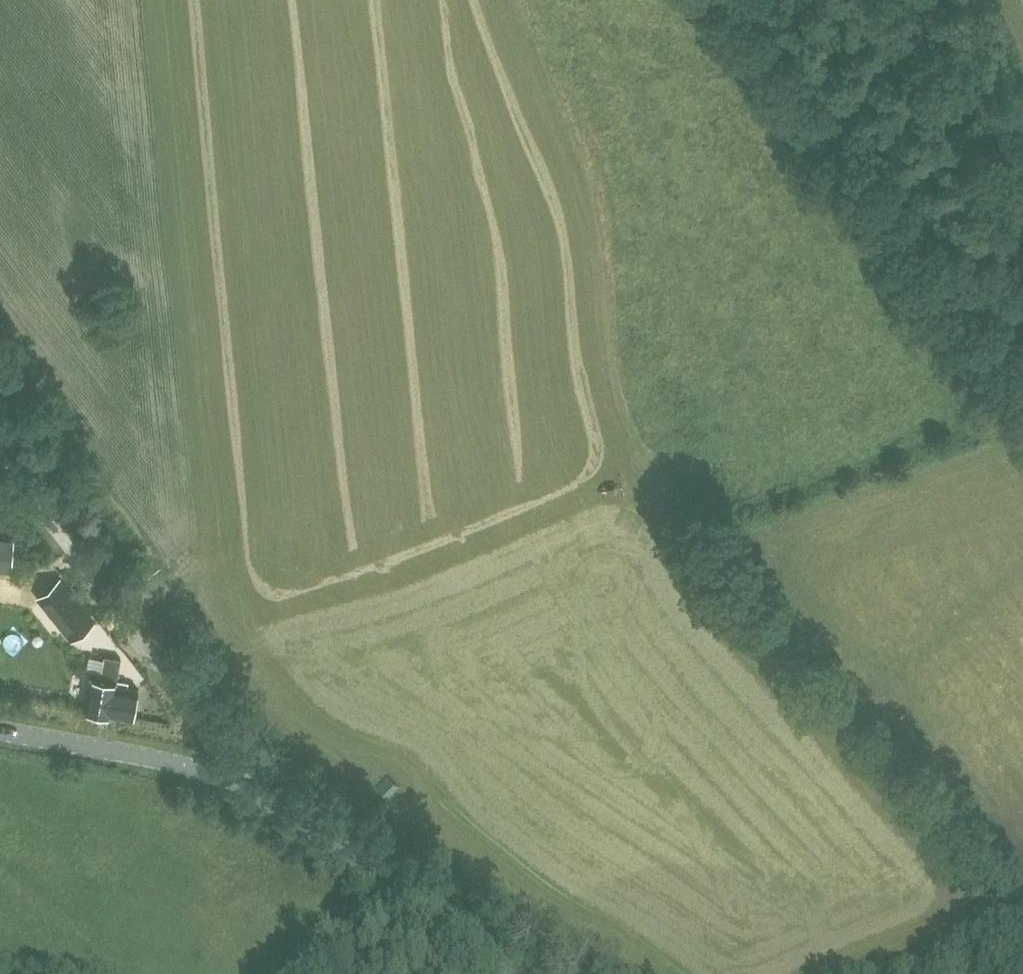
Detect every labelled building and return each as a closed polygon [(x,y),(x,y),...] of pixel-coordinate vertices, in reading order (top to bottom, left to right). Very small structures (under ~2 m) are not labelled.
[(60,580),(38,597),(71,638),(93,621),(60,580)] [(89,677),(84,709),(133,717),(138,689),(127,687),(128,681),(116,679),(120,658),(105,656),(101,679),(89,677)]
